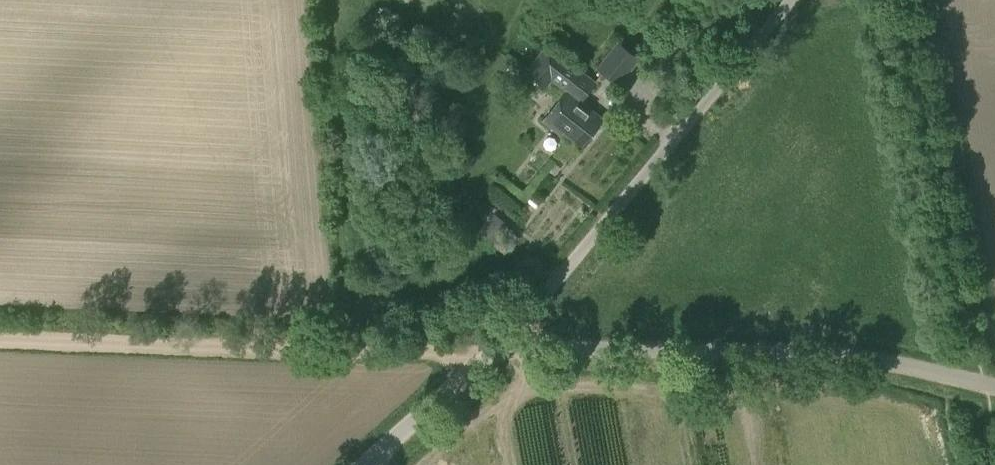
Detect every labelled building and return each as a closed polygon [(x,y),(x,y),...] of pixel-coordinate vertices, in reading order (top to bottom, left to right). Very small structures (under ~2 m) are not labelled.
[(618,83),(638,59),(619,42),(598,67),(618,83)] [(594,83),(548,47),(527,73),(544,86),(551,77),(568,90),(545,119),(562,133),(564,130),(582,144),(602,118),(580,101),(594,83)] [(497,243),(510,226),(494,213),(481,230),(497,243)]
